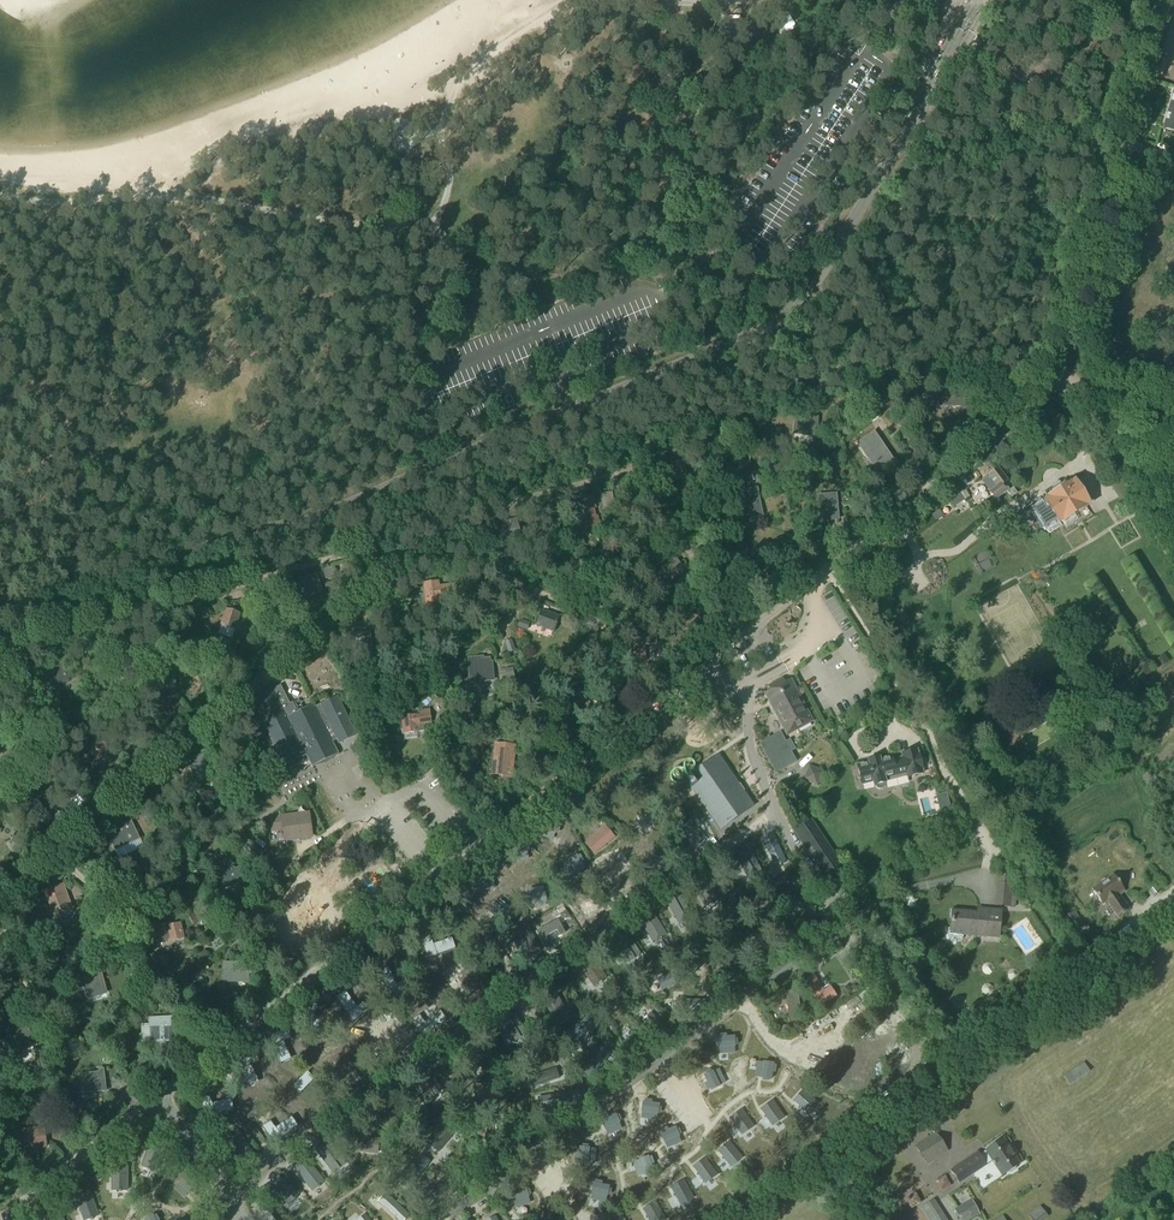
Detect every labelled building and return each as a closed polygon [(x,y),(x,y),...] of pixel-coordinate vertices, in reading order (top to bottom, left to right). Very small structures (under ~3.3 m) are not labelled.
[(787,14),(777,20),(781,27),(792,21),(787,14)] [(739,22),(720,22),(720,36),(739,36),(739,22)] [(1163,130),(1173,133),(1173,90),(1163,130)] [(411,129),(396,126),(393,136),(408,140),(411,129)] [(1164,162),(1161,173),(1171,176),(1173,165),(1164,162)] [(964,398),(966,399),(967,387),(959,387),(959,388),(938,388),(938,392),(935,392),(935,407),(964,407),(964,403),(964,402),(964,398)] [(816,426),(817,419),(800,417),(798,434),(813,436),(814,426),(816,426)] [(903,420),(898,424),(902,430),(908,427),(903,420)] [(863,443),(859,446),(868,458),(872,456),(876,462),(875,462),(876,464),(877,463),(880,468),(893,460),(894,462),(874,431),(873,432),(874,433),(862,442),(863,443)] [(672,480),(683,479),(682,468),(685,467),(684,462),(671,463),(672,480)] [(700,462),(697,469),(703,471),(705,465),(700,462)] [(989,477),(982,482),(990,492),(989,493),(995,501),(1007,492),(1011,498),(1016,494),(998,469),(992,474),(988,477),(989,477)] [(809,481),(805,485),(811,490),(815,486),(809,481)] [(1068,487),(1065,483),(1049,492),(1052,497),(1032,510),(1045,531),(1087,505),(1074,484),(1068,487)] [(743,484),(733,486),(735,498),(744,497),(748,516),(761,514),(757,490),(745,492),(743,484)] [(821,521),(838,519),(836,495),(818,496),(821,521)] [(939,511),(932,516),(936,522),(943,517),(939,511)] [(516,522),(498,526),(502,543),(519,539),(516,522)] [(669,556),(667,553),(650,565),(655,573),(661,569),(664,573),(665,575),(666,574),(675,567),(676,569),(680,566),(672,554),(669,556)] [(888,560),(876,569),(883,578),(894,569),(888,560)] [(322,572),(324,580),(332,578),(330,570),(322,572)] [(317,574),(297,580),(302,598),(323,593),(317,574)] [(438,587),(438,582),(424,584),(426,600),(448,597),(447,586),(438,587)] [(226,610),(221,626),(232,629),(235,630),(238,619),(239,614),(226,610)] [(553,632),(559,618),(542,611),(536,626),(553,632)] [(519,620),(516,627),(525,630),(528,623),(519,620)] [(355,638),(349,639),(350,651),(371,649),(370,633),(355,635),(355,638)] [(258,635),(251,640),(254,645),(262,640),(258,635)] [(483,657),(467,658),(469,684),(494,682),(492,662),(490,662),(490,658),(483,659),(483,657)] [(168,662),(159,663),(160,672),(168,671),(168,662)] [(46,688),(51,687),(50,684),(67,679),(62,664),(41,670),(46,688)] [(543,674),(527,683),(532,691),(548,682),(543,674)] [(160,697),(174,695),(173,685),(175,685),(174,677),(157,680),(160,697)] [(787,735),(811,722),(790,682),(765,695),(787,735)] [(280,687),(252,701),(286,771),(303,763),(301,758),(306,756),(312,767),(338,754),(335,748),(332,743),(337,741),(339,745),(357,736),(338,697),(320,706),(319,705),(315,707),(314,705),(297,713),(292,703),(289,704),(280,687)] [(41,699),(39,693),(31,695),(32,701),(41,699)] [(96,695),(87,699),(89,705),(99,701),(96,695)] [(421,715),(402,718),(404,734),(415,732),(424,731),(423,728),(425,727),(425,724),(431,723),(429,710),(421,711),(421,715)] [(12,755),(7,747),(9,745),(5,739),(0,742),(0,762),(12,755)] [(94,762),(105,760),(104,755),(106,755),(104,743),(91,746),(94,762)] [(510,776),(514,746),(497,744),(494,774),(510,776)] [(448,760),(454,757),(450,749),(443,752),(448,760)] [(918,755),(917,751),(902,755),(902,759),(892,761),(891,758),(880,760),(879,759),(868,762),(868,763),(857,766),(862,785),(873,782),(874,786),(875,786),(875,787),(877,789),(880,790),(882,789),(884,788),(885,785),(885,784),(885,783),(884,777),(906,771),(907,778),(923,774),(922,770),(918,755)] [(203,755),(188,760),(195,780),(210,775),(203,755)] [(718,755),(684,779),(720,830),(754,806),(718,755)] [(818,788),(824,773),(808,767),(803,781),(818,788)] [(563,801),(557,806),(562,812),(568,807),(563,801)] [(200,802),(194,805),(196,808),(197,811),(203,809),(200,802)] [(948,802),(939,804),(941,812),(950,810),(948,802)] [(44,829),(54,824),(52,819),(57,816),(52,807),(37,815),(44,829)] [(196,808),(182,814),(183,818),(197,811),(196,808)] [(141,814),(141,821),(151,820),(150,813),(141,814)] [(312,837),(309,814),(270,819),(272,832),(283,830),(285,841),(312,837)] [(828,881),(843,871),(810,822),(796,832),(828,881)] [(130,823),(105,835),(114,854),(139,843),(130,823)] [(604,828),(586,844),(595,854),(613,839),(604,828)] [(772,834),(762,839),(773,862),(772,862),(776,869),(782,866),(782,865),(786,863),(772,834)] [(547,843),(541,848),(546,854),(552,849),(547,843)] [(749,850),(736,858),(749,882),(762,875),(749,850)] [(225,889),(240,884),(238,878),(245,875),(243,868),(234,871),(232,866),(224,869),(225,874),(221,875),(225,889)] [(1039,888),(1051,880),(1043,868),(1031,876),(1039,888)] [(121,874),(115,881),(122,886),(127,880),(121,874)] [(999,883),(997,907),(1009,908),(1009,907),(1015,908),(1015,902),(1016,891),(1011,890),(1011,885),(1011,884),(1009,884),(1010,876),(1001,875),(1000,883),(999,883)] [(1124,891),(1113,876),(1106,881),(1104,880),(1101,882),(1100,885),(1091,891),(1102,906),(1107,903),(1118,918),(1129,910),(1118,895),(1124,891)] [(706,878),(693,885),(705,909),(710,906),(710,907),(713,905),(713,904),(718,902),(706,878)] [(63,884),(44,892),(53,917),(73,909),(63,884)] [(1154,886),(1150,889),(1155,895),(1159,892),(1154,886)] [(508,892),(507,900),(514,900),(515,892),(508,892)] [(679,894),(666,901),(679,925),(692,918),(679,894)] [(792,897),(790,907),(815,914),(818,904),(792,897)] [(10,899),(4,904),(11,914),(18,910),(10,899)] [(964,935),(998,938),(1001,912),(984,910),(984,914),(953,912),(951,929),(948,929),(947,935),(948,939),(951,942),(955,944),(959,943),(962,940),(963,937),(964,935)] [(566,911),(559,915),(561,919),(565,920),(570,917),(566,911)] [(652,913),(640,921),(653,943),(659,940),(659,941),(662,940),(661,939),(666,936),(652,913)] [(536,918),(530,922),(533,928),(540,924),(536,918)] [(552,923),(536,932),(549,956),(556,951),(548,936),(557,931),(559,936),(565,933),(557,920),(552,923)] [(184,939),(180,924),(166,927),(166,924),(152,928),(156,943),(156,947),(158,946),(157,943),(167,941),(167,940),(172,938),(173,941),(184,939)] [(772,924),(768,934),(793,943),(797,933),(772,924)] [(539,947),(526,925),(508,935),(512,943),(513,944),(522,939),(529,952),(539,947)] [(639,928),(633,932),(635,936),(642,932),(639,928)] [(625,932),(613,940),(628,963),(640,955),(625,932)] [(508,935),(501,939),(505,947),(512,943),(508,935)] [(715,940),(699,961),(708,967),(723,946),(715,940)] [(757,942),(748,947),(760,970),(770,965),(757,942)] [(1086,962),(1098,954),(1092,945),(1080,953),(1086,962)] [(376,950),(372,958),(379,961),(382,953),(376,950)] [(591,957),(579,966),(594,987),(599,984),(600,985),(602,983),(602,982),(606,979),(591,957)] [(727,961),(718,986),(728,989),(737,965),(727,961)] [(224,964),(224,982),(247,983),(248,975),(252,975),(252,964),(243,964),(243,965),(224,964)] [(104,987),(99,968),(86,972),(87,976),(75,979),(77,989),(84,987),(87,997),(87,995),(100,992),(99,989),(104,987)] [(664,977),(657,980),(660,986),(661,986),(663,990),(689,977),(685,968),(664,978),(664,977)] [(814,976),(803,982),(820,1007),(836,997),(830,987),(824,991),(814,976)] [(854,986),(848,990),(852,994),(857,990),(854,986)] [(552,987),(539,995),(553,1018),(566,1011),(552,987)] [(798,990),(786,991),(789,1022),(801,1021),(798,990)] [(683,999),(676,999),(676,1006),(676,1011),(706,1011),(706,1000),(683,1000),(683,999)] [(131,1000),(117,1010),(121,1016),(135,1006),(131,1000)] [(512,1010),(499,1018),(514,1042),(526,1034),(512,1010)] [(646,1018),(643,1022),(663,1043),(671,1036),(655,1019),(650,1013),(646,1018)] [(173,1018),(159,1019),(159,1024),(151,1025),(151,1033),(150,1033),(150,1043),(161,1042),(161,1041),(174,1040),(173,1018)] [(587,1018),(563,1036),(569,1044),(588,1031),(594,1027),(590,1022),(587,1018)] [(24,1025),(2,1041),(15,1058),(37,1042),(24,1025)] [(65,1029),(59,1035),(65,1041),(71,1036),(65,1029)] [(627,1035),(623,1038),(641,1061),(649,1055),(635,1037),(636,1036),(631,1031),(626,1035),(627,1035)] [(126,1033),(119,1039),(126,1047),(133,1042),(126,1033)] [(45,1038),(48,1044),(54,1041),(50,1035),(45,1038)] [(600,1049),(586,1075),(595,1080),(606,1060),(607,1060),(610,1053),(604,1050),(604,1051),(600,1049)] [(1084,1063),(1064,1076),(1070,1086),(1090,1072),(1084,1063)] [(454,1068),(442,1076),(452,1092),(464,1084),(454,1068)] [(556,1069),(531,1077),(534,1087),(559,1079),(556,1069)] [(105,1091),(104,1077),(103,1070),(99,1070),(99,1073),(80,1076),(81,1084),(87,1084),(88,1090),(87,1090),(87,1092),(89,1092),(89,1091),(100,1090),(100,1092),(105,1091)] [(429,1074),(417,1083),(430,1100),(441,1092),(429,1074)] [(407,1087),(396,1097),(411,1113),(421,1103),(407,1087)] [(803,1091),(793,1102),(808,1114),(817,1104),(803,1091)] [(539,1103),(538,1103),(539,1109),(546,1108),(569,1104),(568,1094),(538,1098),(539,1103)] [(507,1101),(501,1105),(504,1110),(510,1105),(507,1101)] [(772,1102),(760,1110),(771,1126),(783,1117),(772,1102)] [(386,1111),(378,1123),(393,1133),(401,1122),(386,1111)] [(741,1111),(730,1119),(741,1135),(752,1126),(741,1111)] [(524,1116),(515,1122),(530,1144),(539,1139),(524,1116)] [(674,1121),(665,1127),(669,1133),(678,1127),(674,1121)] [(164,1122),(159,1126),(163,1132),(169,1128),(164,1122)] [(587,1124),(585,1132),(592,1134),(594,1126),(587,1124)] [(447,1125),(430,1145),(438,1152),(455,1131),(447,1125)] [(40,1129),(22,1132),(22,1139),(25,1139),(26,1149),(46,1147),(44,1133),(43,1129),(40,1129)] [(505,1130),(495,1133),(503,1158),(513,1155),(505,1130)] [(927,1165),(946,1152),(935,1135),(916,1148),(927,1165)] [(239,1136),(227,1144),(242,1166),(247,1162),(247,1163),(249,1161),(254,1157),(239,1136)] [(358,1138),(356,1152),(377,1154),(379,1140),(358,1138)] [(468,1140),(466,1166),(477,1167),(479,1140),(468,1140)] [(151,1141),(142,1166),(148,1168),(147,1169),(150,1170),(150,1169),(156,1171),(165,1146),(151,1141)] [(977,1153),(951,1171),(960,1183),(972,1175),(970,1171),(982,1163),(985,1167),(985,1166),(992,1161),(1002,1176),(1007,1172),(1010,1173),(1014,1170),(1015,1167),(1018,1165),(1012,1156),(1008,1149),(1007,1150),(1002,1141),(985,1152),(986,1152),(979,1157),(977,1153)] [(328,1142),(317,1152),(334,1173),(345,1164),(328,1142)] [(729,1143),(718,1153),(730,1167),(741,1158),(729,1143)] [(421,1155),(403,1179),(412,1185),(429,1162),(421,1155)] [(648,1157),(638,1160),(638,1161),(643,1175),(643,1176),(645,1176),(646,1178),(651,1176),(650,1174),(653,1173),(650,1165),(653,1164),(651,1158),(648,1158),(648,1157)] [(704,1159),(693,1168),(704,1183),(716,1175),(704,1159)] [(308,1162),(296,1171),(312,1192),(317,1188),(317,1189),(320,1187),(319,1186),(324,1182),(308,1162)] [(112,1165),(112,1191),(118,1191),(118,1192),(121,1192),(121,1191),(127,1191),(127,1165),(112,1165)] [(185,1175),(178,1183),(179,1184),(189,1193),(190,1194),(191,1193),(193,1195),(197,1191),(195,1189),(197,1187),(191,1181),(193,1179),(188,1174),(186,1176),(185,1175)] [(278,1178),(269,1189),(289,1206),(293,1201),(293,1202),(295,1200),(295,1199),(298,1194),(278,1178)] [(683,1182),(670,1189),(679,1205),(692,1198),(683,1182)] [(452,1183),(426,1189),(428,1199),(454,1194),(452,1183)] [(75,1197),(84,1219),(89,1219),(90,1219),(91,1219),(93,1219),(98,1217),(89,1192),(75,1197)] [(377,1202),(382,1207),(383,1207),(397,1219),(406,1219),(409,1216),(387,1194),(383,1197),(377,1202)] [(921,1209),(928,1219),(945,1219),(933,1201),(921,1209)] [(955,1211),(960,1219),(968,1219),(979,1214),(972,1201),(955,1211)] [(251,1210),(258,1219),(273,1219),(260,1203),(251,1210)] [(643,1210),(648,1219),(664,1219),(665,1219),(656,1203),(643,1210)] [(1028,1215),(1032,1219),(1045,1219),(1048,1217),(1039,1207),(1028,1215)] [(188,1214),(189,1215),(191,1219),(203,1219),(201,1217),(204,1215),(200,1209),(198,1211),(197,1209),(188,1214)]
